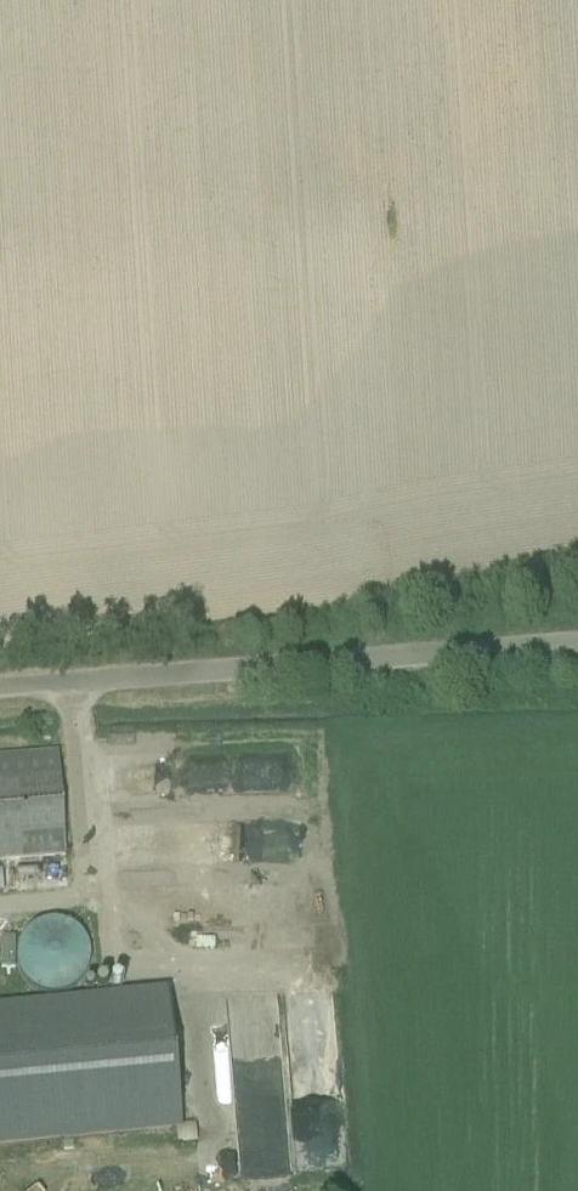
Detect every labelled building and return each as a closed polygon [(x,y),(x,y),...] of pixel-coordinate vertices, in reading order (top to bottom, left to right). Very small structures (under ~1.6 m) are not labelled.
[(65,855),(60,790),(57,752),(0,756),(0,860),(65,855)] [(64,923),(58,922),(50,921),(42,922),(36,925),(28,931),(22,938),(18,946),(16,957),(19,968),(23,977),(28,985),(33,990),(42,993),(47,995),(56,994),(64,993),(69,992),(76,987),(83,982),(87,975),(89,969),(90,963),(91,956),(90,950),(88,943),(84,937),(78,929),(64,923)] [(179,1127),(166,996),(0,1012),(0,1145),(179,1127)] [(332,1112),(300,1113),(302,1164),(333,1163),(332,1112)]
